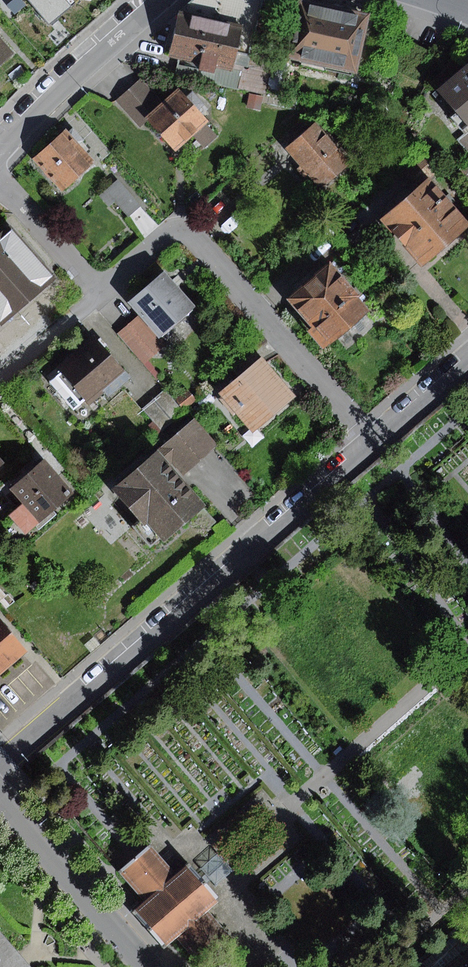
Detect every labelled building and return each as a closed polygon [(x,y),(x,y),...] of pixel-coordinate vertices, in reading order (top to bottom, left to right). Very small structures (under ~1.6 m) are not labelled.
[(8,5),(15,14),(26,5),(22,0),(14,0),(8,5)] [(52,25),(80,0),(29,0),(52,25)] [(178,12),(242,26),(232,69),(242,71),(248,72),(252,55),(263,0),(193,0),(191,1),(178,12)] [(285,58),(358,74),(371,13),(312,0),(298,0),(285,58)] [(242,26),(178,12),(167,56),(179,59),(201,64),(199,71),(215,74),(217,65),(232,69),(242,26)] [(16,54),(0,36),(0,68),(16,54)] [(273,60),(252,55),(248,72),(242,71),(238,89),(265,95),(273,60)] [(201,64),(179,59),(176,75),(238,89),(242,71),(232,69),(217,65),(215,74),(199,71),(201,64)] [(438,89),(467,124),(467,63),(438,89)] [(145,118),(164,101),(141,76),(115,100),(138,125),(145,118)] [(164,101),(145,118),(174,150),(192,133),(205,147),(217,136),(206,124),(210,121),(179,87),(164,101)] [(249,95),(246,107),(260,111),(263,98),(249,95)] [(316,123),(288,149),(302,165),(296,169),(306,180),(311,176),(323,189),(352,163),(316,123)] [(68,131),(35,159),(62,191),(95,163),(79,144),(84,140),(73,129),(69,133),(68,131)] [(347,135),(340,141),(353,157),(361,151),(347,135)] [(402,168),(421,190),(432,180),(442,171),(422,150),(402,168)] [(455,174),(467,189),(467,164),(455,174)] [(117,179),(98,195),(108,208),(115,202),(127,216),(140,205),(117,179)] [(383,221),(423,268),(467,229),(467,222),(432,180),(421,190),(383,221)] [(3,326),(58,278),(10,225),(0,233),(0,323),(3,326)] [(336,259),(288,299),(313,329),(309,332),(325,351),(372,311),(348,283),(353,279),(336,259)] [(140,315),(160,338),(197,307),(166,271),(130,302),(140,315)] [(160,338),(140,315),(118,334),(144,365),(167,346),(160,338)] [(96,338),(60,370),(62,373),(86,401),(91,406),(106,393),(110,397),(131,378),(96,338)] [(230,370),(238,380),(261,360),(253,351),(230,370)] [(238,380),(222,393),(255,434),(297,399),(264,359),(261,360),(238,380)] [(86,401),(62,373),(50,383),(74,411),(86,401)] [(189,390),(176,399),(184,410),(197,400),(189,390)] [(165,391),(143,410),(161,431),(183,413),(165,391)] [(194,419),(165,444),(190,471),(218,446),(194,419)] [(160,451),(116,490),(140,517),(132,525),(152,547),(162,538),(167,543),(195,518),(205,509),(209,506),(160,451)] [(75,493),(46,460),(11,489),(23,504),(39,523),(75,493)] [(39,523),(23,504),(9,516),(25,535),(39,523)] [(216,521),(205,509),(195,518),(206,531),(216,521)] [(30,652),(0,618),(0,677),(30,652)] [(177,874),(151,844),(120,872),(146,902),(134,912),(166,948),(177,938),(200,964),(232,936),(210,911),(222,900),(190,863),(177,874)] [(0,929),(0,966),(33,966),(26,959),(0,929)]
